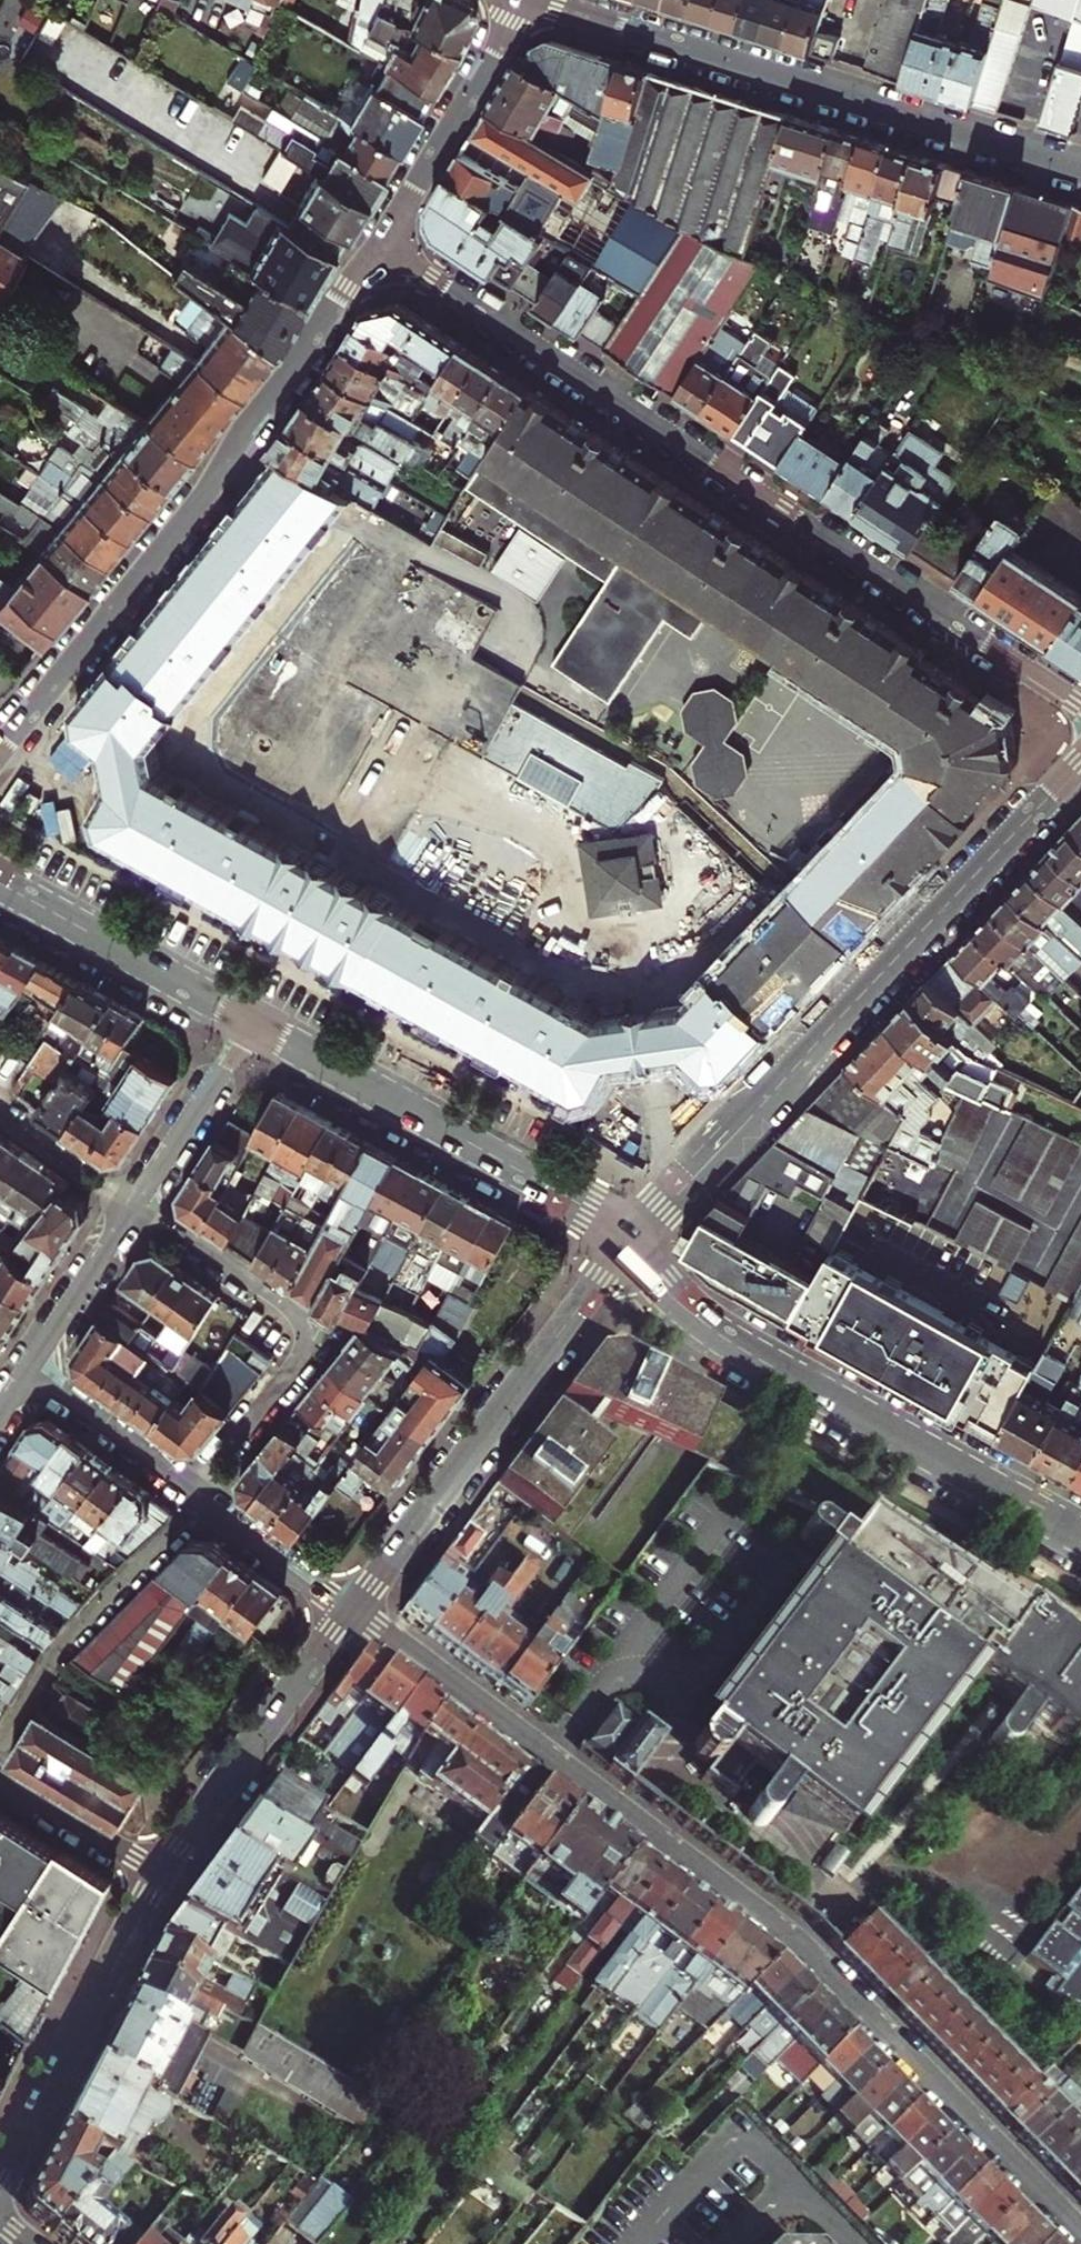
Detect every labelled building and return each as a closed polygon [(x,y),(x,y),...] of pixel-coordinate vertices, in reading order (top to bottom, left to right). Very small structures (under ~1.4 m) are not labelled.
[(272,13),(276,2),(274,1),(272,0),(242,0),(272,13)] [(434,91),(460,48),(379,12),(384,0),(356,0),(348,43),(357,48),(375,58),(382,62),(434,91)] [(470,0),(384,0),(379,12),(460,48),(475,15),(470,0)] [(691,14),(695,0),(668,0),(666,7),(691,14)] [(715,22),(722,0),(695,0),(691,14),(715,22)] [(739,30),(749,0),(722,0),(715,22),(739,30)] [(764,37),(776,0),(749,0),(739,30),(764,37)] [(788,45),(802,0),(776,0),(764,37),(788,45)] [(822,20),(828,0),(802,0),(788,45),(812,52),(818,32),(822,20)] [(929,0),(887,0),(866,69),(904,81),(929,0)] [(948,94),(965,40),(938,32),(948,0),(929,0),(904,81),(948,94)] [(948,94),(974,102),(1003,5),(986,0),(973,42),(965,40),(948,94)] [(1000,110),(1033,4),(1034,0),(1005,0),(1003,5),(974,102),(1000,110)] [(1033,4),(1077,18),(1045,124),(1071,132),(1080,101),(1080,0),(1034,0),(1033,4)] [(840,38),(842,39),(846,27),(822,20),(818,32),(840,38)] [(812,52),(834,59),(840,38),(818,32),(812,52)] [(526,67),(607,115),(623,64),(552,42),(536,49),(526,67)] [(229,80),(241,87),(256,62),(251,59),(244,55),(229,80)] [(334,112),(398,151),(434,91),(382,62),(375,58),(367,71),(376,76),(371,85),(369,84),(355,75),(334,112)] [(578,133),(598,144),(607,115),(526,67),(518,62),(489,110),(564,155),(578,133)] [(590,171),(615,186),(652,73),(623,64),(607,115),(598,144),(590,171)] [(745,256),(766,193),(792,116),(705,90),(652,73),(615,186),(686,230),(641,294),(637,300),(618,327),(605,348),(676,395),(721,328),(763,265),(745,256)] [(289,117),(295,107),(304,92),(294,87),(290,84),(275,108),(281,112),(289,117)] [(384,175),(398,151),(334,112),(304,92),(295,107),(289,117),(384,175)] [(369,200),(384,175),(289,117),(281,112),(275,108),(273,107),(267,117),(265,120),(240,106),(233,119),(288,152),(319,170),(369,200)] [(641,294),(686,230),(615,186),(590,171),(564,155),(489,110),(474,135),(534,171),(523,190),(463,154),(448,177),(466,188),(467,187),(546,236),(595,266),(641,294)] [(790,175),(822,185),(840,131),(792,116),(766,193),(782,198),(790,175)] [(841,217),(851,184),(865,139),(840,131),(822,185),(815,204),(831,209),(825,230),(836,233),(841,217)] [(850,238),(862,242),(892,147),(865,139),(851,184),(841,217),(856,222),(850,238)] [(886,219),(896,222),(917,155),(892,147),(862,242),(857,260),(872,264),(886,219)] [(938,196),(961,203),(971,171),(917,155),(896,222),(890,244),(906,249),(919,253),(933,212),(938,196)] [(58,195),(0,168),(0,240),(22,253),(58,195)] [(287,224),(336,254),(369,200),(319,170),(287,224)] [(985,275),(992,277),(1020,186),(971,171),(961,203),(949,239),(968,244),(976,241),(981,242),(976,256),(984,259),(980,273),(985,275)] [(542,242),(546,236),(467,187),(466,188),(448,177),(431,206),(438,238),(493,274),(506,255),(514,261),(513,262),(524,270),(527,264),(542,242)] [(1046,296),(1065,238),(1076,204),(1020,186),(992,277),(1046,296)] [(232,256),(308,301),(336,254),(287,224),(255,204),(244,222),(230,213),(212,244),(232,256)] [(1080,243),(1080,205),(1076,204),(1065,238),(1080,243)] [(512,287),(560,318),(595,266),(546,236),(542,242),(567,258),(552,280),(527,264),(524,270),(512,287)] [(22,253),(0,240),(0,297),(22,253)] [(512,287),(524,270),(513,262),(514,261),(506,255),(493,274),(512,287)] [(206,300),(276,353),(308,301),(232,256),(217,280),(184,260),(175,276),(206,300)] [(618,327),(596,312),(613,286),(637,300),(641,294),(595,266),(560,318),(605,348),(618,327)] [(193,359),(242,397),(276,353),(206,300),(184,330),(204,345),(193,359)] [(405,357),(413,345),(427,323),(399,305),(366,313),(357,328),(389,347),(405,357)] [(417,364),(441,378),(462,346),(427,323),(413,345),(405,357),(417,364)] [(417,364),(405,357),(389,347),(357,328),(346,347),(429,397),(431,393),(441,378),(417,364)] [(726,375),(746,345),(737,339),(721,328),(676,395),(702,412),(726,375)] [(702,412),(735,434),(772,377),(779,365),(764,354),(772,342),(755,331),(746,345),(726,375),(702,412)] [(179,377),(146,422),(193,458),(242,397),(193,359),(171,346),(158,366),(179,377)] [(431,393),(451,406),(482,359),(462,346),(441,378),(431,393)] [(425,402),(429,397),(346,347),(331,372),(414,420),(418,414),(425,402)] [(455,445),(457,440),(502,372),(482,359),(451,406),(458,410),(446,431),(438,427),(434,432),(455,445)] [(781,464),(802,432),(808,423),(818,408),(787,387),(795,376),(779,365),(772,377),(735,434),(781,464)] [(417,439),(424,427),(414,420),(331,372),(311,399),(355,426),(426,467),(436,450),(417,439)] [(470,454),(484,462),(530,391),(502,372),(457,440),(472,450),(470,454)] [(169,488),(193,458),(146,422),(107,396),(96,413),(52,386),(43,399),(60,409),(104,435),(169,488)] [(926,653),(783,559),(670,484),(530,391),(484,462),(474,479),(468,489),(607,580),(552,665),(610,702),(665,618),(693,637),(710,611),(909,741),(913,764),(687,1003),(605,1016),(160,769),(155,744),(342,511),(353,496),(282,454),(269,469),(77,708),(79,728),(105,749),(112,783),(96,812),(102,832),(583,1100),(601,1094),(617,1065),(688,1055),(712,1077),(733,1076),(974,821),(969,816),(1018,763),(1011,716),(923,658),(926,653)] [(451,406),(431,393),(429,397),(425,402),(445,416),(451,406)] [(360,447),(347,440),(355,426),(311,399),(294,424),(340,452),(392,483),(402,465),(368,445),(360,447)] [(148,514),(169,488),(104,435),(60,409),(54,421),(66,428),(65,430),(89,447),(80,460),(148,514)] [(828,495),(856,513),(894,455),(878,444),(888,428),(876,420),(869,431),(828,495)] [(375,509),(385,492),(353,473),(345,474),(332,466),(340,452),(294,424),(293,423),(275,449),(282,454),(353,496),(375,509)] [(781,464),(828,495),(869,431),(860,425),(850,440),(848,439),(838,454),(802,432),(781,464)] [(911,550),(933,517),(957,481),(934,466),(943,453),(909,431),(894,455),(856,513),(911,550)] [(127,540),(148,514),(80,460),(54,442),(35,472),(75,497),(127,540)] [(466,473),(474,479),(484,462),(470,454),(460,470),(466,473)] [(106,566),(127,540),(75,497),(35,472),(17,460),(8,475),(26,486),(48,501),(39,515),(58,527),(106,566)] [(39,515),(48,501),(26,486),(17,500),(39,515)] [(106,566),(58,527),(39,515),(17,500),(16,502),(0,492),(0,507),(28,525),(32,525),(23,540),(40,550),(88,589),(106,566)] [(958,580),(982,596),(1012,549),(1026,529),(1002,513),(980,548),(958,580)] [(911,550),(927,560),(949,527),(933,517),(911,550)] [(927,560),(942,570),(964,537),(949,527),(927,560)] [(480,570),(489,556),(443,529),(435,543),(480,570)] [(942,570),(958,580),(980,548),(964,537),(942,570)] [(1012,549),(982,596),(1080,662),(1080,595),(1012,549)] [(42,647),(88,589),(40,550),(12,584),(0,577),(0,614),(42,647)] [(4,693),(19,675),(0,665),(0,694),(4,693)] [(728,740),(740,722),(735,700),(715,686),(694,691),(683,709),(687,731),(706,744),(693,762),(698,784),(717,796),(737,792),(750,772),(746,751),(728,740)] [(632,768),(513,703),(483,760),(618,832),(661,790),(665,780),(635,764),(632,768)] [(400,844),(459,742),(398,707),(345,799),(363,809),(357,820),(400,844)] [(1080,841),(1080,819),(1070,830),(1080,841)] [(1070,830),(1051,851),(1080,880),(1080,841),(1070,830)] [(645,833),(656,841),(655,832),(645,833)] [(656,904),(663,891),(656,841),(645,833),(593,841),(586,850),(594,903),(606,912),(656,904)] [(498,920),(534,937),(569,863),(512,836),(494,875),(514,885),(498,920)] [(1051,851),(1032,871),(1080,918),(1080,880),(1051,851)] [(1032,871),(1013,891),(1080,955),(1080,918),(1032,871)] [(656,904),(665,903),(663,891),(656,904)] [(1013,891),(994,911),(1051,964),(1057,958),(1072,972),(1076,968),(1080,972),(1080,955),(1013,891)] [(596,913),(606,912),(594,903),(596,913)] [(1051,964),(994,911),(976,930),(1024,975),(1033,983),(1039,977),(1054,991),(1058,987),(1078,1005),(1080,1003),(1080,993),(1051,964)] [(1015,984),(1024,975),(976,930),(955,953),(1019,1014),(1033,1026),(1040,1019),(1025,1005),(1031,999),(1015,984)] [(17,948),(0,938),(0,974),(17,948)] [(27,989),(46,963),(17,948),(0,974),(0,998),(14,1008),(27,989)] [(994,1041),(1019,1014),(955,953),(929,980),(974,1023),(994,1041)] [(1076,968),(1072,972),(1057,958),(1051,964),(1080,993),(1080,972),(1076,968)] [(27,989),(61,1011),(81,983),(46,963),(27,989)] [(969,1028),(974,1023),(929,980),(911,999),(973,1057),(996,1069),(1001,1071),(1006,1063),(992,1050),(969,1028)] [(78,1057),(81,1052),(116,1002),(81,983),(61,1011),(50,1027),(50,1038),(78,1057)] [(0,998),(0,1026),(14,1008),(0,998)] [(1017,1094),(990,1082),(996,1069),(973,1057),(911,999),(889,1022),(932,1067),(948,1083),(968,1092),(997,1106),(1015,1114),(1021,1101),(1017,1094)] [(88,1062),(93,1065),(130,1010),(116,1002),(81,1052),(91,1057),(88,1062)] [(109,1072),(125,1048),(145,1018),(130,1010),(93,1065),(109,1073),(109,1072)] [(930,1105),(939,1095),(921,1078),(932,1067),(889,1022),(851,1063),(909,1118),(893,1146),(928,1163),(932,1156),(940,1143),(943,1137),(938,1135),(937,1137),(931,1134),(930,1137),(918,1131),(922,1124),(932,1114),(932,1107),(930,1105)] [(992,1042),(994,1041),(974,1023),(969,1028),(992,1050),(996,1046),(992,1042)] [(161,1105),(178,1078),(125,1048),(109,1072),(117,1078),(122,1072),(128,1076),(144,1088),(145,1095),(161,1105)] [(746,1210),(755,1215),(771,1184),(793,1195),(800,1181),(825,1194),(807,1233),(835,1249),(866,1195),(893,1146),(909,1118),(851,1063),(792,1126),(723,1198),(736,1205),(746,1210)] [(70,1132),(96,1093),(100,1088),(89,1082),(69,1070),(40,1112),(70,1132)] [(161,1105),(145,1095),(144,1088),(128,1076),(122,1072),(117,1078),(109,1072),(109,1073),(106,1077),(96,1071),(89,1082),(100,1088),(96,1093),(147,1126),(161,1105)] [(989,1119),(997,1106),(968,1092),(962,1104),(989,1119)] [(127,1157),(147,1126),(96,1093),(70,1132),(111,1160),(127,1157)] [(255,1137),(280,1151),(304,1107),(279,1093),(255,1137)] [(982,1132),(989,1119),(962,1104),(955,1116),(982,1132)] [(292,1197),(300,1182),(332,1123),(304,1107),(280,1151),(255,1197),(260,1199),(263,1194),(286,1208),(292,1197)] [(947,1129),(975,1145),(982,1132),(955,1116),(947,1129)] [(1024,1136),(1050,1150),(1059,1135),(1032,1122),(1024,1136)] [(312,1207),(320,1194),(352,1134),(332,1123),(300,1182),(311,1188),(303,1203),(307,1204),(312,1207)] [(940,1143),(967,1158),(975,1145),(947,1129),(943,1137),(940,1143)] [(332,1218),(340,1204),(372,1145),(352,1134),(320,1194),(312,1207),(320,1212),(332,1218)] [(1077,1165),(1080,1157),(1080,1145),(1059,1135),(1050,1150),(1077,1165)] [(1,1187),(26,1151),(4,1136),(0,1142),(0,1186),(1,1187)] [(1043,1164),(1050,1150),(1024,1136),(1017,1150),(1043,1164)] [(232,1183),(239,1169),(244,1158),(244,1157),(238,1154),(241,1150),(219,1139),(199,1169),(219,1182),(218,1183),(219,1184),(216,1188),(226,1194),(232,1183)] [(956,1170),(960,1172),(967,1158),(940,1143),(932,1156),(956,1170)] [(355,1236),(363,1223),(398,1159),(372,1145),(340,1204),(332,1218),(330,1222),(355,1236)] [(1010,1162),(1036,1177),(1043,1164),(1017,1150),(1010,1162)] [(1069,1179),(1077,1165),(1050,1150),(1043,1164),(1069,1179)] [(13,1217),(48,1167),(26,1151),(1,1187),(0,1189),(0,1208),(13,1217)] [(375,1257),(387,1236),(422,1172),(398,1159),(363,1223),(355,1236),(344,1257),(353,1262),(368,1271),(375,1257)] [(1003,1175),(1029,1189),(1036,1177),(1010,1162),(1003,1175)] [(1036,1177),(1062,1191),(1069,1179),(1043,1164),(1036,1177)] [(12,1218),(32,1232),(66,1190),(71,1183),(48,1167),(13,1217),(12,1218)] [(245,1216),(223,1200),(226,1194),(216,1188),(219,1184),(218,1183),(219,1182),(199,1169),(180,1199),(184,1212),(230,1244),(245,1216)] [(232,1183),(237,1186),(245,1173),(239,1169),(232,1183)] [(386,1304),(397,1283),(448,1186),(422,1172),(387,1236),(398,1242),(369,1297),(386,1304)] [(995,1189),(1021,1203),(1029,1189),(1003,1175),(995,1189)] [(1029,1189),(1055,1204),(1062,1191),(1036,1177),(1029,1189)] [(411,1313),(439,1260),(471,1198),(448,1186),(397,1283),(404,1287),(393,1307),(411,1313)] [(1021,1203),(1048,1217),(1055,1204),(1029,1189),(1021,1203)] [(14,1255),(48,1279),(87,1218),(84,1203),(66,1190),(32,1232),(23,1244),(14,1255)] [(257,1262),(275,1275),(312,1207),(307,1204),(303,1203),(292,1197),(286,1208),(272,1233),(257,1262)] [(439,1260),(461,1273),(495,1212),(471,1198),(439,1260)] [(736,1205),(723,1198),(708,1214),(692,1249),(713,1274),(795,1321),(821,1275),(744,1233),(755,1215),(746,1210),(736,1205)] [(1000,1230),(1006,1217),(981,1204),(974,1217),(1000,1230)] [(275,1275),(294,1288),(330,1222),(332,1218),(320,1212),(312,1207),(275,1275)] [(465,1299),(472,1303),(516,1223),(495,1212),(461,1273),(448,1296),(458,1302),(462,1304),(465,1299)] [(230,1244),(257,1262),(272,1233),(245,1216),(230,1244)] [(993,1244),(1000,1230),(974,1217),(967,1230),(993,1244)] [(1000,1230),(1027,1245),(1034,1232),(1006,1217),(1000,1230)] [(318,1304),(344,1257),(355,1236),(330,1222),(294,1288),(318,1304)] [(3,1230),(0,1228),(0,1235),(5,1239),(8,1234),(3,1230)] [(960,1243),(986,1257),(993,1244),(967,1230),(960,1243)] [(993,1244),(1020,1258),(1027,1245),(1000,1230),(993,1244)] [(1,1245),(14,1255),(23,1244),(8,1234),(5,1239),(1,1245)] [(1080,1257),(1080,1240),(1078,1238),(1071,1251),(1080,1257)] [(48,1279),(14,1255),(1,1245),(0,1244),(0,1281),(33,1302),(48,1279)] [(986,1257),(1013,1271),(1020,1258),(993,1244),(986,1257)] [(1041,1371),(1017,1358),(1020,1351),(835,1249),(821,1275),(795,1321),(1001,1441),(1005,1437),(1031,1390),(1041,1371)] [(1071,1251),(1064,1264),(1080,1272),(1080,1257),(1071,1251)] [(124,1283),(151,1302),(176,1266),(157,1253),(141,1257),(124,1283)] [(356,1291),(368,1271),(353,1262),(344,1257),(318,1304),(340,1320),(342,1316),(356,1291)] [(1064,1264),(1057,1277),(1080,1289),(1080,1272),(1064,1264)] [(171,1316),(195,1280),(176,1266),(151,1302),(171,1316)] [(1076,1304),(1080,1295),(1080,1289),(1057,1277),(1050,1290),(1076,1304)] [(172,1368),(174,1370),(220,1296),(195,1280),(171,1316),(160,1335),(159,1336),(174,1347),(164,1362),(172,1368)] [(33,1302),(0,1281),(0,1324),(13,1332),(33,1302)] [(366,1326),(373,1329),(376,1324),(386,1304),(369,1297),(356,1291),(342,1316),(366,1326)] [(1076,1304),(1041,1371),(1031,1390),(1050,1401),(1080,1345),(1080,1295),(1076,1304)] [(456,1368),(443,1359),(460,1338),(447,1328),(455,1315),(458,1302),(448,1296),(433,1325),(421,1348),(436,1354),(426,1368),(408,1392),(397,1406),(435,1434),(475,1381),(472,1380),(472,1374),(462,1366),(456,1368)] [(159,1336),(160,1335),(143,1323),(112,1302),(102,1318),(149,1351),(159,1336)] [(407,1342),(421,1348),(433,1325),(411,1313),(393,1307),(386,1304),(376,1324),(410,1337),(407,1342)] [(79,1373),(116,1401),(153,1355),(149,1351),(102,1318),(76,1357),(79,1373)] [(13,1332),(0,1324),(0,1353),(13,1332)] [(415,1366),(401,1356),(402,1353),(377,1338),(363,1329),(350,1345),(387,1375),(401,1386),(408,1392),(426,1368),(418,1362),(415,1366)] [(378,1386),(387,1375),(350,1345),(334,1365),(371,1396),(392,1413),(397,1406),(408,1392),(401,1386),(392,1398),(378,1386)] [(201,1389),(232,1412),(275,1361),(257,1349),(249,1360),(228,1346),(200,1389),(201,1389)] [(593,1356),(560,1401),(645,1438),(690,1456),(711,1407),(615,1354),(593,1356)] [(116,1401),(136,1415),(167,1374),(172,1368),(164,1362),(153,1355),(116,1401)] [(363,1406),(371,1396),(334,1365),(320,1382),(343,1402),(327,1422),(332,1426),(342,1434),(363,1406)] [(154,1429),(175,1400),(185,1387),(190,1381),(174,1370),(172,1368),(167,1374),(136,1415),(154,1429)] [(1077,1477),(1080,1469),(1080,1380),(1065,1409),(1039,1456),(1077,1477)] [(320,1417),(327,1422),(343,1402),(320,1382),(303,1403),(320,1417)] [(185,1452),(201,1450),(232,1412),(201,1389),(187,1409),(175,1400),(154,1429),(185,1452)] [(1039,1456),(1065,1409),(1050,1401),(1031,1390),(1005,1437),(1039,1456)] [(384,1424),(392,1413),(371,1396),(363,1406),(384,1424)] [(393,1486),(395,1488),(435,1434),(397,1406),(392,1413),(384,1424),(354,1464),(339,1484),(354,1495),(366,1479),(365,1472),(368,1468),(376,1474),(377,1480),(388,1488),(393,1486)] [(711,1407),(690,1456),(706,1464),(713,1468),(746,1425),(711,1407)] [(524,1506),(553,1526),(606,1454),(551,1413),(496,1485),(524,1506)] [(253,1507),(275,1523),(315,1470),(321,1461),(312,1454),(323,1439),(332,1426),(327,1422),(320,1417),(311,1430),(308,1433),(253,1507)] [(243,1499),(253,1507),(308,1433),(291,1418),(240,1482),(243,1499)] [(41,1473),(69,1435),(50,1421),(34,1423),(0,1475),(0,1486),(43,1515),(46,1510),(52,1502),(36,1491),(46,1478),(41,1473)] [(46,1478),(62,1489),(90,1451),(69,1435),(41,1473),(46,1478)] [(312,1454),(321,1461),(332,1447),(323,1439),(312,1454)] [(65,1530),(73,1519),(113,1467),(90,1451),(62,1489),(52,1502),(46,1510),(43,1515),(48,1518),(52,1521),(54,1522),(65,1530)] [(297,1540),(339,1484),(354,1464),(342,1455),(325,1478),(315,1470),(275,1523),(297,1540)] [(89,1546),(106,1522),(135,1484),(113,1467),(73,1519),(86,1529),(82,1534),(77,1531),(74,1536),(89,1546)] [(99,1552),(122,1568),(169,1524),(176,1514),(135,1484),(106,1522),(123,1535),(119,1540),(114,1537),(110,1537),(99,1552)] [(44,1532),(52,1521),(48,1518),(43,1515),(0,1486),(0,1525),(30,1545),(81,1580),(91,1566),(84,1561),(85,1560),(44,1532)] [(843,1838),(966,1671),(1015,1706),(1001,1725),(996,1735),(996,1741),(998,1745),(1004,1749),(1007,1749),(1012,1749),(1016,1746),(1035,1720),(1069,1745),(1080,1728),(1080,1645),(1024,1601),(1016,1614),(864,1520),(855,1535),(854,1534),(843,1549),(817,1529),(811,1528),(805,1530),(802,1533),(800,1537),(800,1539),(801,1544),(806,1549),(829,1567),(691,1748),(693,1761),(704,1769),(711,1767),(702,1780),(728,1800),(752,1769),(771,1783),(751,1809),(748,1814),(749,1820),(750,1822),(756,1827),(761,1828),(767,1826),(789,1798),(792,1800),(790,1804),(811,1820),(814,1816),(842,1837),(843,1838)] [(18,1564),(30,1545),(0,1525),(0,1566),(4,1569),(75,1615),(85,1605),(60,1590),(62,1587),(49,1579),(48,1571),(38,1565),(32,1568),(28,1565),(26,1569),(18,1564)] [(399,1615),(426,1636),(470,1577),(460,1569),(479,1543),(463,1530),(399,1615)] [(481,1563),(507,1582),(525,1558),(500,1539),(481,1563)] [(127,1694),(190,1611),(233,1554),(213,1540),(193,1540),(73,1659),(115,1687),(127,1694)] [(190,1666),(200,1652),(259,1573),(233,1554),(190,1611),(200,1618),(174,1653),(190,1666)] [(452,1655),(497,1689),(537,1637),(506,1613),(510,1607),(518,1607),(526,1595),(525,1587),(536,1572),(535,1566),(525,1558),(507,1582),(452,1655)] [(426,1636),(452,1655),(507,1582),(481,1563),(470,1577),(426,1636)] [(200,1652),(226,1671),(285,1592),(259,1573),(200,1652)] [(0,1593),(0,1610),(50,1644),(62,1631),(3,1591),(1,1594),(0,1593)] [(497,1689),(524,1710),(538,1691),(553,1672),(562,1659),(570,1649),(560,1641),(579,1615),(563,1603),(543,1628),(543,1629),(537,1637),(497,1689)] [(0,1634),(0,1653),(11,1660),(32,1673),(39,1662),(0,1634)] [(318,1761),(386,1669),(363,1651),(293,1746),(304,1754),(306,1752),(318,1761)] [(588,1678),(562,1659),(553,1672),(578,1691),(584,1683),(588,1678)] [(14,1702),(22,1690),(32,1673),(11,1660),(1,1676),(0,1675),(0,1693),(14,1702)] [(350,1778),(415,1690),(386,1669),(318,1761),(319,1762),(322,1758),(350,1778)] [(412,1751),(421,1736),(437,1707),(415,1690),(350,1778),(340,1792),(351,1800),(357,1791),(361,1794),(388,1758),(402,1769),(412,1751)] [(48,1714),(79,1735),(99,1711),(67,1692),(48,1714)] [(627,1788),(661,1742),(611,1704),(592,1729),(576,1750),(627,1788)] [(416,1776),(482,1826),(523,1771),(437,1707),(421,1736),(434,1745),(425,1761),(416,1776)] [(144,1793),(147,1790),(152,1780),(97,1746),(79,1735),(48,1714),(42,1710),(11,1760),(122,1828),(144,1793)] [(412,1751),(425,1761),(434,1745),(421,1736),(412,1751)] [(467,1845),(487,1860),(543,1786),(523,1771),(482,1826),(467,1845)] [(309,1826),(318,1815),(292,1796),(273,1782),(253,1810),(341,1875),(352,1857),(309,1826)] [(487,1860),(520,1884),(575,1811),(543,1786),(487,1860)] [(811,1820),(790,1804),(778,1819),(838,1843),(842,1837),(814,1816),(811,1820)] [(217,1936),(282,1978),(341,1875),(253,1810),(191,1894),(178,1911),(217,1936)] [(578,1928),(590,1911),(633,1855),(575,1811),(520,1884),(578,1928)] [(0,1814),(0,1884),(30,1903),(1,1949),(30,1967),(59,1986),(113,1884),(63,1851),(62,1854),(0,1814)] [(580,1979),(616,1931),(659,1874),(633,1855),(590,1911),(602,1920),(565,1968),(555,1982),(570,1993),(580,1979)] [(594,1990),(606,1999),(685,1894),(659,1874),(616,1931),(626,1939),(591,1987),(594,1990)] [(1060,1911),(1065,1915),(1055,1930),(1049,1926),(1024,1959),(1052,1980),(1040,1996),(1074,2021),(1080,2014),(1080,1882),(1060,1911)] [(605,2001),(628,2018),(709,1912),(685,1894),(606,1999),(605,2001)] [(196,1963),(217,1936),(178,1911),(158,1938),(196,1963)] [(653,2038),(675,2010),(735,1931),(709,1912),(628,2018),(653,2038)] [(884,1936),(889,1931),(873,1916),(869,1920),(884,1936)] [(835,1953),(851,1969),(884,1936),(869,1920),(835,1953)] [(704,2032),(715,2021),(775,1962),(735,1931),(675,2010),(704,2032)] [(900,1951),(904,1947),(889,1931),(884,1936),(900,1951)] [(851,1969),(866,1984),(900,1951),(884,1936),(851,1969)] [(218,1994),(196,1983),(204,1968),(196,1963),(158,1938),(142,1969),(219,2009),(237,2019),(248,1997),(229,1985),(225,1992),(218,1994)] [(915,1966),(919,1962),(904,1947),(900,1951),(915,1966)] [(30,1967),(1,1949),(0,1948),(0,1962),(23,1977),(30,1967)] [(866,1984),(881,2000),(915,1966),(900,1951),(866,1984)] [(915,1966),(929,1981),(931,1978),(940,1969),(938,1965),(936,1963),(935,1962),(933,1961),(931,1960),(928,1959),(926,1959),(923,1960),(919,1962),(915,1966)] [(725,2019),(739,2034),(794,1980),(775,1962),(715,2021),(719,2025),(725,2019)] [(929,1981),(915,1966),(881,2000),(895,2014),(929,1981)] [(33,2037),(59,1986),(30,1967),(23,1977),(0,2006),(0,2008),(2,2013),(0,2015),(0,2023),(3,2025),(9,2018),(33,2037)] [(213,2020),(219,2009),(142,1969),(127,1997),(195,2032),(203,2015),(213,2020)] [(944,1996),(948,1991),(934,1977),(931,1978),(929,1981),(944,1996)] [(731,2053),(742,2063),(810,1997),(794,1980),(739,2034),(719,2055),(724,2060),(731,2053)] [(895,2014),(909,2029),(944,1996),(929,1981),(895,2014)] [(581,2009),(591,2017),(605,2001),(606,1999),(594,1990),(581,2009)] [(958,2011),(963,2007),(948,1991),(944,1996),(958,2011)] [(909,2029),(925,2044),(958,2011),(944,1996),(909,2029)] [(167,2103),(171,2105),(206,2037),(195,2032),(127,1997),(92,2064),(167,2103)] [(749,2086),(774,2062),(824,2012),(810,1997),(742,2063),(734,2071),(749,2086)] [(973,2026),(978,2022),(963,2007),(958,2011),(973,2026)] [(925,2044),(939,2059),(973,2026),(958,2011),(925,2044)] [(799,2088),(805,2081),(849,2038),(824,2012),(774,2062),(799,2088)] [(988,2041),(993,2037),(978,2022),(973,2026),(988,2041)] [(939,2059),(954,2075),(988,2041),(973,2026),(939,2059)] [(382,2102),(364,2091),(256,2028),(241,2056),(362,2127),(382,2102)] [(1002,2056),(1007,2051),(993,2037),(988,2041),(1002,2056)] [(823,2097),(833,2087),(866,2054),(849,2038),(805,2081),(823,2097)] [(954,2075),(968,2089),(1002,2056),(988,2041),(954,2075)] [(1017,2071),(1022,2066),(1007,2051),(1002,2056),(1017,2071)] [(833,2087),(849,2103),(882,2071),(866,2054),(833,2087)] [(968,2089),(983,2104),(1017,2071),(1002,2056),(968,2089)] [(164,2123),(170,2113),(167,2103),(92,2064),(58,2131),(111,2157),(121,2162),(133,2138),(141,2142),(149,2125),(154,2127),(164,2123)] [(1035,2085),(1038,2082),(1022,2066),(1017,2071),(1033,2087),(1035,2085)] [(834,2118),(850,2135),(899,2088),(882,2071),(849,2103),(834,2118)] [(983,2104),(999,2120),(1033,2087),(1017,2071),(983,2104)] [(9,2083),(0,2077),(0,2100),(9,2083)] [(999,2120),(1013,2135),(1049,2099),(1035,2085),(1033,2087),(999,2120)] [(1028,2150),(1064,2115),(1079,2100),(1064,2085),(1055,2093),(1049,2099),(1013,2135),(1028,2150)] [(867,2152),(882,2137),(915,2105),(899,2088),(850,2135),(867,2152)] [(237,2101),(222,2093),(206,2124),(221,2131),(237,2101)] [(640,2134),(655,2119),(634,2100),(619,2116),(640,2134)] [(1043,2165),(1079,2130),(1080,2128),(1080,2103),(1079,2100),(1064,2115),(1028,2150),(1043,2165)] [(883,2169),(891,2161),(931,2122),(915,2105),(882,2137),(890,2146),(875,2160),(883,2169)] [(656,2147),(671,2132),(655,2119),(640,2134),(646,2139),(656,2147)] [(899,2185),(907,2177),(948,2138),(931,2122),(891,2161),(883,2169),(877,2175),(881,2179),(887,2173),(899,2185)] [(1079,2130),(1043,2165),(1058,2180),(1080,2158),(1080,2128),(1079,2130)] [(28,2212),(51,2231),(111,2157),(58,2131),(24,2195),(28,2212)] [(899,2185),(916,2203),(965,2156),(948,2138),(907,2177),(899,2185)] [(921,2207),(931,2218),(979,2171),(965,2156),(916,2203),(921,2207)] [(139,2243),(97,2209),(131,2167),(121,2162),(111,2157),(51,2231),(68,2243),(138,2243),(139,2243)] [(1058,2180),(1073,2195),(1080,2187),(1080,2158),(1058,2180)] [(949,2237),(965,2221),(998,2190),(979,2171),(931,2218),(949,2237)] [(305,2243),(319,2243),(350,2206),(319,2182),(283,2226),(305,2243)] [(982,2238),(1014,2207),(998,2190),(965,2221),(949,2237),(942,2243),(976,2243),(982,2238)] [(232,2235),(244,2220),(227,2206),(197,2243),(225,2243),(232,2235)] [(1031,2224),(1014,2207),(982,2238),(976,2243),(1010,2243),(1031,2224)] [(247,2243),(258,2231),(244,2220),(232,2235),(225,2243),(247,2243)] [(155,2224),(139,2243),(138,2243),(180,2243),(155,2224)] [(1048,2242),(1031,2224),(1010,2243),(1046,2243),(1048,2242)]
